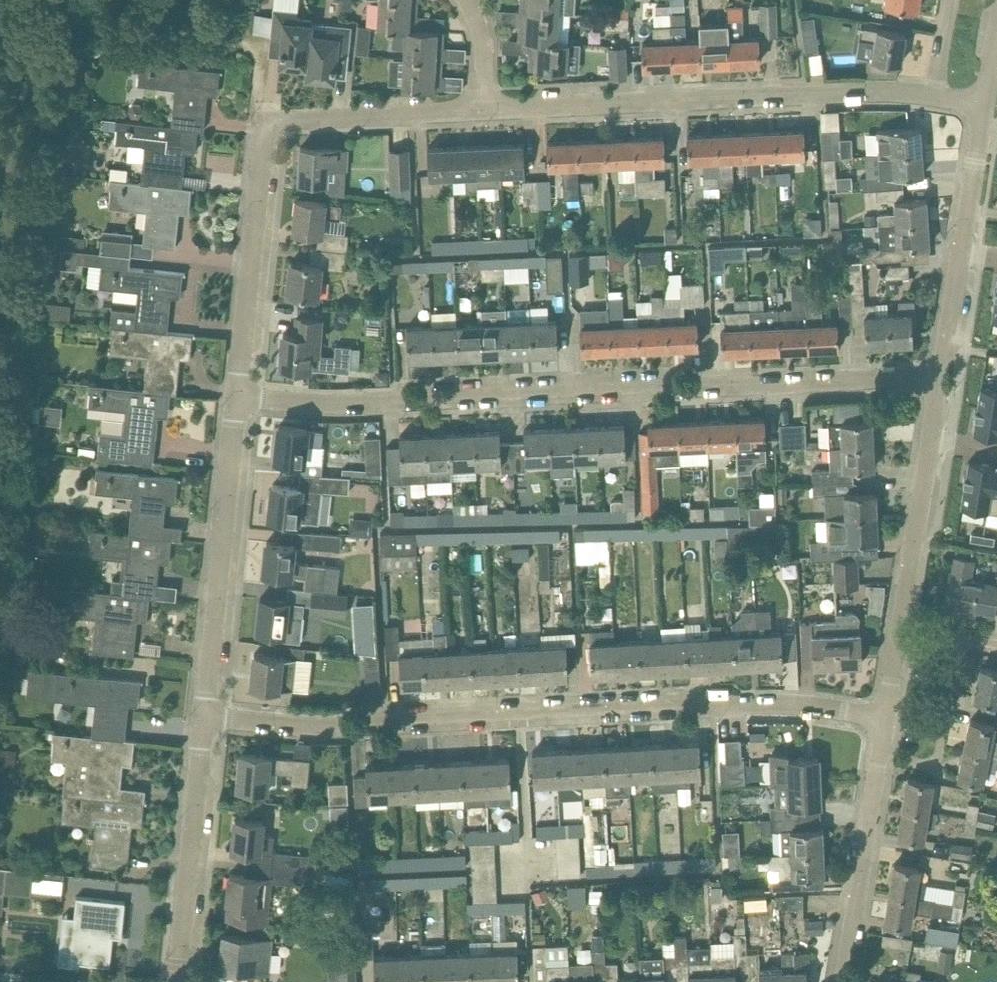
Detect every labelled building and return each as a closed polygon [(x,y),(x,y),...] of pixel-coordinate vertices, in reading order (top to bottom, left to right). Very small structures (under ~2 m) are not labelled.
[(406,29),(419,30),(420,29),(420,16),(416,15),(417,1),(398,0),(380,0),(378,28),(393,28),(406,29)] [(521,10),(558,12),(574,12),(575,0),(521,0),(521,10)] [(684,0),(671,0),(672,10),(685,10),(684,0)] [(885,5),(897,7),(917,10),(919,0),(886,0),(885,5)] [(777,35),(776,3),(761,4),(762,36),(777,35)] [(728,11),(730,64),(759,62),(758,37),(744,38),(742,6),(728,7),(728,11)] [(273,15),(270,35),(282,37),(279,64),(307,67),(310,41),(311,31),(312,22),(312,19),(298,17),(298,10),(273,7),(273,15)] [(519,39),(527,40),(556,41),(556,40),(558,12),(521,10),(517,9),(516,23),(520,24),(519,39)] [(672,66),(670,13),(654,14),(655,26),(653,26),(654,42),(642,43),(643,68),(672,66)] [(670,13),(672,66),(701,65),(700,40),(686,41),(685,13),(670,13)] [(253,32),(253,33),(267,35),(264,15),(254,14),(253,32)] [(628,30),(629,17),(609,15),(609,16),(602,15),(601,28),(628,30)] [(806,53),(819,51),(814,16),(801,18),(806,53)] [(307,67),(306,77),(334,80),(337,52),(349,53),(352,26),(327,23),(327,24),(312,22),(311,31),(310,41),(307,67)] [(728,23),(700,25),(700,40),(701,65),(730,64),(729,32),(728,23)] [(357,24),(356,48),(369,49),(370,25),(357,24)] [(861,25),(859,38),(875,41),(872,59),(900,64),(905,32),(877,28),(861,25)] [(392,46),(405,47),(404,58),(442,60),(446,60),(447,46),(443,46),(443,30),(420,29),(419,30),(406,29),(393,28),(392,46)] [(567,71),(568,51),(568,41),(556,40),(556,41),(527,40),(526,53),(530,53),(529,69),(567,71)] [(72,45),(68,89),(86,91),(89,60),(83,60),(84,46),(72,45)] [(612,79),(627,78),(625,46),(610,47),(612,79)] [(139,83),(156,86),(175,88),(173,112),(172,112),(171,124),(171,125),(197,128),(197,129),(204,129),(208,93),(205,92),(206,85),(218,86),(219,71),(222,72),(222,70),(163,63),(164,52),(140,49),(138,69),(141,69),(139,83)] [(441,75),(442,60),(404,58),(403,87),(444,89),(445,75),(441,75)] [(143,113),(140,105),(133,104),(128,111),(132,118),(139,119),(143,113)] [(182,187),(182,186),(186,151),(183,150),(184,143),(195,144),(197,129),(197,128),(171,125),(171,124),(151,122),(117,119),(116,127),(118,127),(116,142),(145,145),(142,182),(148,183),(182,187)] [(922,151),(920,127),(889,129),(877,130),(879,154),(891,152),(922,151)] [(775,131),(776,156),(805,155),(804,130),(775,131)] [(822,130),(823,157),(835,157),(841,156),(840,130),(822,130)] [(746,133),(747,157),(776,156),(775,131),(746,133)] [(747,157),(746,133),(717,134),(719,186),(734,185),(733,158),(747,157)] [(717,134),(688,135),(689,155),(689,160),(704,159),(705,187),(719,187),(719,186),(717,134)] [(664,137),(635,138),(637,178),(637,190),(638,195),(666,193),(665,176),(655,177),(654,162),(665,161),(664,137)] [(635,138),(606,139),(607,164),(618,163),(636,163),(635,138)] [(606,139),(577,141),(578,165),(607,164),(606,139)] [(578,165),(577,141),(548,142),(549,167),(563,166),(564,198),(579,197),(579,194),(579,182),(578,165)] [(524,143),(500,144),(501,173),(525,172),(524,143)] [(500,144),(475,146),(477,186),(478,186),(502,185),(501,173),(500,144)] [(475,146),(451,147),(453,176),(466,175),(466,191),(478,191),(478,186),(477,186),(475,146)] [(301,147),(299,180),(327,182),(328,166),(337,167),(346,167),(347,149),(301,147)] [(427,148),(428,168),(428,177),(453,176),(451,147),(427,148)] [(408,150),(390,151),(391,185),(409,184),(409,170),(408,150)] [(862,191),(875,190),(904,188),(903,175),(924,174),(922,151),(891,152),(879,154),(881,177),(861,179),(862,191)] [(206,170),(234,171),(234,154),(207,153),(206,170)] [(835,157),(823,157),(824,187),(836,186),(835,158),(835,157)] [(791,171),(776,172),(777,184),(778,184),(788,183),(792,183),(791,171)] [(777,184),(776,172),(761,172),(762,184),(777,184)] [(539,179),(541,208),(552,208),(550,178),(539,179)] [(637,178),(621,179),(622,191),(623,199),(638,199),(638,195),(637,190),(637,178)] [(194,188),(182,186),(182,187),(148,183),(142,182),(109,179),(109,188),(111,188),(109,206),(146,210),(144,231),(143,231),(142,244),(176,247),(179,211),(177,210),(178,203),(189,204),(191,190),(194,190),(194,188)] [(523,180),(523,182),(521,182),(521,189),(524,189),(525,210),(539,209),(539,208),(541,208),(539,179),(523,180)] [(593,181),(579,182),(579,194),(593,193),(593,181)] [(879,225),(927,221),(925,197),(904,198),(904,188),(875,190),(876,201),(894,200),(895,213),(878,214),(879,225)] [(342,203),(317,201),(297,199),(294,231),(326,234),(324,248),(347,250),(349,233),(321,230),(323,217),(340,219),(342,203)] [(829,201),(830,228),(840,227),(838,200),(829,201)] [(875,223),(875,214),(865,215),(865,223),(875,223)] [(928,245),(927,221),(879,225),(880,247),(865,249),(866,252),(861,252),(862,261),(908,258),(907,246),(928,245)] [(677,241),(677,226),(665,226),(665,241),(677,241)] [(828,263),(844,262),(841,228),(840,228),(840,227),(830,228),(831,241),(827,241),(828,263)] [(51,233),(50,246),(73,248),(74,235),(51,233)] [(130,255),(132,242),(132,239),(102,236),(101,251),(103,251),(130,255)] [(504,237),(504,248),(536,247),(535,236),(504,237)] [(480,238),(480,249),(504,248),(504,237),(480,238)] [(456,239),(456,251),(480,249),(480,238),(456,239)] [(456,251),(456,239),(432,240),(432,252),(456,251)] [(763,244),(749,245),(750,258),(764,258),(763,244)] [(724,246),(708,247),(710,271),(726,270),(724,246)] [(345,270),(347,250),(324,248),(311,247),(311,248),(317,249),(316,264),(291,261),(289,276),(291,276),(289,291),(288,291),(288,293),(318,296),(321,267),(345,270)] [(63,248),(61,265),(73,266),(73,261),(78,262),(91,263),(102,264),(101,272),(114,273),(113,288),(139,291),(137,310),(112,307),(110,326),(113,326),(134,328),(134,329),(167,332),(167,331),(171,295),(169,295),(169,288),(181,289),(182,274),(185,274),(186,272),(129,267),(130,255),(103,251),(101,251),(63,248)] [(641,263),(647,263),(662,262),(661,250),(640,251),(641,263)] [(589,280),(588,253),(570,254),(571,280),(589,280)] [(529,256),(529,266),(546,266),(547,291),(564,290),(562,254),(529,256)] [(503,257),(504,268),(529,266),(529,256),(503,257)] [(479,258),(479,269),(504,268),(503,257),(479,258)] [(479,258),(454,259),(454,270),(479,269),(479,258)] [(430,271),(454,270),(454,259),(429,261),(430,271)] [(393,262),(393,272),(426,271),(430,271),(429,261),(393,262)] [(908,264),(885,266),(886,278),(898,277),(909,277),(908,264)] [(849,268),(850,294),(839,295),(841,326),(853,325),(851,293),(849,268)] [(890,344),(888,314),(876,314),(875,303),(865,304),(862,268),(849,268),(851,293),(853,325),(865,325),(866,346),(890,344)] [(704,283),(689,283),(679,284),(679,294),(667,295),(669,347),(698,346),(697,321),(682,322),(682,306),(705,304),(704,283)] [(821,285),(807,286),(807,291),(810,348),(838,347),(837,322),(823,323),(821,285)] [(793,308),(779,309),(781,350),(810,348),(807,291),(792,292),(793,308)] [(640,348),(669,347),(667,295),(651,295),(652,306),(638,307),(638,315),(639,315),(639,324),(640,348)] [(609,297),(609,308),(609,309),(623,308),(623,297),(609,297)] [(781,350),(779,309),(764,309),(763,298),(749,299),(752,351),(781,350)] [(722,328),(721,328),(723,352),(752,351),(749,299),(735,300),(735,310),(721,311),(722,328)] [(888,314),(890,344),(914,342),(911,313),(915,313),(914,300),(899,301),(900,313),(888,314)] [(47,303),(46,319),(58,320),(60,304),(47,303)] [(531,307),(506,308),(506,322),(507,322),(508,355),(533,353),(532,321),(531,321),(531,307)] [(609,308),(580,310),(582,351),(611,350),(610,325),(609,308)] [(281,366),(350,372),(352,346),(336,345),(335,355),(311,353),(312,336),(319,336),(321,318),(298,317),(297,334),(284,333),(281,366)] [(558,352),(557,332),(557,320),(532,321),(533,353),(558,352)] [(482,323),(483,356),(508,355),(507,322),(506,322),(482,323)] [(457,324),(458,357),(483,356),(482,323),(457,324)] [(432,325),(434,358),(458,357),(457,324),(432,325)] [(639,324),(610,325),(611,350),(640,348),(639,324)] [(434,358),(432,325),(407,327),(408,359),(434,358)] [(196,334),(167,331),(167,332),(134,329),(134,328),(113,326),(112,327),(111,333),(119,334),(124,335),(123,340),(124,340),(123,350),(148,352),(146,376),(145,376),(144,388),(144,389),(170,392),(170,393),(176,394),(180,357),(178,356),(179,349),(190,350),(192,336),(195,336),(196,334)] [(168,408),(170,393),(170,392),(144,389),(144,388),(111,385),(90,383),(89,391),(91,391),(89,405),(108,408),(127,409),(124,434),(101,432),(98,457),(121,460),(153,463),(158,415),(156,414),(157,407),(168,408)] [(973,433),(996,437),(996,390),(981,387),(973,433)] [(40,404),(39,420),(59,421),(60,404),(40,404)] [(764,419),(735,420),(737,444),(736,444),(737,461),(737,472),(752,471),(752,468),(759,459),(766,459),(765,443),(766,443),(764,419)] [(735,420),(706,421),(708,462),(709,462),(708,446),(736,444),(737,444),(735,420)] [(828,422),(829,440),(829,445),(873,444),(872,420),(828,422)] [(706,421),(677,423),(679,463),(708,462),(706,421)] [(649,431),(639,432),(641,456),(643,489),(657,488),(656,464),(679,463),(677,423),(648,424),(649,431)] [(779,424),(780,447),(807,446),(805,423),(779,424)] [(275,456),(275,459),(304,462),(307,444),(322,445),(323,430),(279,425),(277,444),(279,445),(278,457),(275,456)] [(625,425),(599,426),(601,459),(626,458),(625,425)] [(601,459),(599,426),(575,427),(576,460),(601,459)] [(575,427),(574,428),(550,429),(551,461),(552,475),(577,474),(576,460),(575,427)] [(513,442),(514,471),(527,470),(526,463),(551,461),(550,429),(524,430),(525,441),(513,442)] [(500,431),(475,432),(476,465),(501,464),(502,471),(514,471),(513,442),(501,442),(500,431)] [(475,432),(450,433),(452,466),(476,465),(475,432)] [(450,433),(425,434),(428,480),(452,479),(451,466),(452,466),(450,433)] [(400,448),(387,449),(389,485),(402,484),(428,483),(428,480),(425,434),(400,436),(400,448)] [(365,437),(367,473),(382,472),(380,436),(365,437)] [(812,470),(813,482),(853,480),(853,468),(874,467),(873,444),(829,445),(830,469),(812,470)] [(79,446),(79,453),(93,455),(94,448),(79,446)] [(49,457),(32,455),(30,469),(48,471),(49,457)] [(969,461),(961,507),(987,511),(995,465),(969,461)] [(987,511),(996,513),(996,468),(995,467),(996,466),(995,465),(987,511)] [(181,480),(181,478),(97,469),(96,477),(98,477),(96,490),(137,495),(134,519),(132,532),(132,533),(162,537),(162,536),(167,500),(164,500),(165,493),(175,494),(177,479),(181,480)] [(322,474),(301,473),(301,474),(302,475),(301,487),(273,484),(272,486),(273,486),(271,500),(270,500),(268,518),(281,520),(282,525),(298,527),(299,520),(319,523),(322,491),(349,493),(350,476),(322,474)] [(853,480),(813,482),(813,494),(824,494),(825,517),(826,517),(876,515),(875,491),(854,492),(853,480)] [(777,502),(787,502),(786,485),(777,486),(777,502)] [(635,488),(623,488),(624,509),(603,509),(604,520),(629,520),(629,518),(636,518),(635,488)] [(461,513),(454,513),(454,523),(479,523),(479,512),(478,502),(461,503),(461,513)] [(739,504),(727,504),(728,517),(739,517),(739,504)] [(727,525),(728,537),(728,549),(729,561),(753,560),(752,548),(751,524),(750,505),(749,505),(750,525),(727,525)] [(751,524),(777,524),(776,505),(750,505),(751,524)] [(704,518),(704,506),(682,507),(682,518),(704,518)] [(504,511),(479,512),(479,523),(517,522),(516,512),(516,508),(504,508),(504,511)] [(578,510),(579,521),(604,520),(603,509),(578,510)] [(578,510),(554,511),(554,521),(579,521),(578,510)] [(554,511),(516,512),(517,522),(554,521),(554,511)] [(429,514),(429,524),(454,523),(454,513),(429,514)] [(404,524),(429,524),(429,514),(403,514),(404,524)] [(877,538),(876,515),(826,517),(827,539),(812,540),(812,559),(857,557),(856,540),(878,539),(878,538),(877,538)] [(349,535),(372,536),(373,519),(351,517),(349,535)] [(777,524),(751,524),(752,548),(752,536),(777,536),(777,524)] [(703,526),(704,537),(728,537),(727,525),(703,526)] [(656,527),(657,539),(680,538),(679,526),(656,527)] [(679,526),(680,538),(704,537),(703,526),(679,526)] [(158,560),(158,553),(169,554),(171,537),(162,536),(162,537),(132,533),(132,532),(91,527),(90,537),(91,537),(90,551),(128,555),(125,579),(113,578),(111,591),(124,592),(124,593),(149,596),(156,597),(160,560),(158,560)] [(609,528),(610,540),(632,539),(631,527),(609,528)] [(631,527),(632,539),(657,539),(656,527),(631,527)] [(25,528),(25,537),(41,539),(41,537),(41,530),(31,529),(25,528)] [(576,529),(576,540),(610,540),(609,528),(576,529)] [(512,530),(513,546),(513,541),(537,541),(536,529),(512,530)] [(536,529),(537,541),(560,540),(560,529),(536,529)] [(488,531),(489,542),(489,551),(493,551),(493,550),(513,549),(513,546),(512,530),(488,531)] [(441,532),(442,543),(465,543),(464,531),(441,532)] [(464,531),(465,543),(489,542),(488,531),(464,531)] [(342,534),(311,532),(309,548),(341,550),(342,534)] [(417,552),(416,532),(380,533),(382,568),(417,567),(417,552)] [(441,532),(416,532),(417,543),(438,543),(442,543),(441,532)] [(983,535),(972,533),(970,541),(982,543),(983,535)] [(983,535),(982,543),(994,545),(995,537),(983,535)] [(305,576),(303,589),(337,593),(340,566),(294,561),(296,544),(267,541),(263,572),(291,576),(291,574),(305,576)] [(540,592),(551,592),(549,543),(538,543),(540,592)] [(626,545),(610,546),(611,563),(612,575),(628,574),(626,545)] [(529,546),(513,547),(513,559),(530,559),(529,546)] [(944,608),(967,611),(968,607),(994,612),(994,611),(996,612),(996,583),(996,585),(969,580),(972,560),(956,557),(953,572),(950,572),(944,608)] [(834,560),(835,586),(858,585),(857,559),(834,560)] [(869,583),(868,590),(871,594),(870,610),(883,612),(886,595),(886,583),(869,583)] [(134,655),(137,618),(137,611),(147,612),(149,596),(124,593),(124,592),(111,591),(69,586),(68,595),(80,596),(78,608),(97,610),(92,650),(101,651),(101,652),(134,655)] [(313,604),(312,613),(345,616),(347,595),(314,591),(313,604)] [(257,631),(277,633),(284,634),(283,640),(301,642),(305,603),(289,601),(261,597),(257,631)] [(359,622),(356,623),(358,651),(374,652),(371,602),(357,603),(359,622)] [(771,609),(756,610),(759,665),(783,664),(782,657),(797,657),(796,631),(781,632),(772,632),(771,609)] [(733,622),(733,635),(735,667),(759,665),(756,610),(741,610),(741,615),(733,622)] [(836,613),(836,621),(838,664),(861,663),(859,620),(860,617),(858,613),(852,611),(850,612),(836,613)] [(814,665),(838,664),(836,621),(800,623),(801,645),(813,644),(814,665)] [(711,668),(709,624),(708,625),(709,636),(686,637),(687,669),(711,668)] [(722,624),(709,624),(711,668),(735,667),(733,635),(722,635),(722,624)] [(617,673),(615,629),(589,631),(592,675),(617,673)] [(434,637),(422,637),(423,652),(425,684),(449,683),(450,683),(448,651),(447,633),(446,633),(434,634),(434,637)] [(14,637),(12,657),(27,659),(27,657),(27,651),(29,638),(14,637)] [(662,639),(664,671),(687,669),(686,637),(662,639)] [(638,640),(640,672),(664,671),(662,639),(638,640)] [(638,640),(616,641),(617,673),(640,672),(638,640)] [(566,644),(542,645),(544,677),(568,676),(566,644)] [(254,653),(251,685),(293,689),(296,657),(305,658),(305,647),(278,645),(277,655),(254,653)] [(518,647),(520,679),(544,677),(542,645),(518,647)] [(518,647),(495,648),(496,680),(520,679),(518,647)] [(496,680),(495,648),(471,649),(473,681),(496,680)] [(448,651),(450,683),(473,681),(471,649),(448,651)] [(401,685),(425,684),(423,652),(399,653),(401,685)] [(364,653),(364,660),(365,680),(380,679),(379,655),(364,653)] [(975,698),(996,702),(996,670),(981,666),(975,698)] [(30,668),(27,696),(55,699),(56,683),(72,684),(71,700),(98,703),(96,723),(95,723),(94,736),(125,739),(128,703),(126,703),(127,695),(138,697),(140,680),(68,672),(30,668)] [(990,723),(970,719),(964,748),(996,755),(996,739),(992,738),(995,724),(990,723)] [(53,731),(52,739),(54,740),(65,741),(63,751),(75,753),(75,761),(71,793),(87,795),(87,796),(119,798),(120,786),(122,763),(120,762),(121,755),(132,756),(134,742),(134,739),(125,739),(94,736),(92,735),(54,731),(53,731)] [(765,731),(750,732),(750,740),(766,739),(765,731)] [(741,739),(725,740),(726,762),(720,762),(721,784),(745,783),(744,758),(742,759),(741,739)] [(308,754),(309,741),(293,741),(292,754),(308,754)] [(699,742),(676,743),(678,786),(690,786),(689,775),(701,774),(699,742)] [(676,743),(652,745),(654,777),(655,791),(677,789),(677,786),(678,786),(676,743)] [(11,764),(13,747),(0,745),(0,763),(11,764)] [(630,778),(654,777),(652,745),(628,746),(630,778)] [(628,746),(604,747),(607,795),(631,794),(630,778),(628,746)] [(604,747),(580,749),(582,781),(583,797),(607,795),(604,747)] [(996,765),(996,755),(964,748),(959,777),(983,782),(985,770),(996,772),(996,765)] [(556,750),(558,782),(582,781),(580,749),(556,750)] [(532,751),(534,771),(534,783),(558,782),(556,750),(532,751)] [(238,787),(244,787),(243,798),(267,800),(268,789),(269,770),(293,772),(292,782),(308,784),(310,759),(241,753),(238,787)] [(771,782),(819,780),(818,757),(788,758),(788,753),(769,754),(771,782)] [(511,790),(511,778),(510,758),(486,760),(488,803),(501,803),(501,791),(511,790)] [(486,760),(462,761),(464,793),(465,793),(466,805),(488,803),(486,760)] [(462,761),(438,762),(440,795),(464,793),(462,761)] [(438,762),(414,764),(416,796),(417,808),(440,806),(440,795),(438,762)] [(390,765),(392,797),(416,796),(414,764),(390,765)] [(354,776),(355,799),(356,805),(370,804),(369,799),(392,797),(390,765),(366,767),(367,776),(354,776)] [(930,795),(932,782),(932,781),(908,778),(903,807),(937,812),(940,797),(930,795)] [(820,804),(819,780),(771,782),(771,785),(776,785),(776,806),(772,806),(772,818),(800,817),(799,805),(820,804)] [(63,792),(62,800),(64,800),(74,802),(73,813),(97,815),(96,824),(91,864),(128,868),(132,824),(131,824),(132,816),(142,818),(144,803),(144,801),(119,798),(87,796),(87,795),(71,793),(64,792),(63,792)] [(966,816),(977,818),(978,810),(979,805),(968,803),(966,816)] [(348,805),(331,806),(332,835),(335,835),(340,835),(350,835),(348,805)] [(935,827),(937,812),(903,807),(899,836),(923,840),(925,825),(935,827)] [(980,810),(976,824),(993,828),(994,821),(996,815),(996,813),(980,810)] [(977,818),(966,816),(964,832),(975,833),(977,818)] [(235,817),(232,849),(260,852),(272,853),(271,865),(303,869),(304,854),(273,851),(274,835),(262,834),(263,820),(255,819),(235,817)] [(800,829),(800,817),(772,818),(761,818),(761,835),(773,835),(773,831),(781,831),(781,853),(823,851),(822,828),(800,829)] [(512,829),(489,830),(489,842),(495,841),(521,840),(519,820),(512,821),(512,829)] [(585,822),(560,824),(561,836),(579,834),(585,834),(585,826),(585,822)] [(560,824),(537,825),(538,837),(556,836),(561,836),(560,824)] [(489,830),(464,831),(465,843),(472,843),(472,842),(489,842),(489,830)] [(561,836),(556,836),(557,846),(579,845),(579,834),(561,836)] [(489,842),(472,842),(472,843),(472,852),(495,851),(495,841),(489,842)] [(972,857),(974,845),(953,843),(951,855),(972,857)] [(579,845),(557,846),(557,856),(580,855),(579,845)] [(495,851),(472,852),(473,862),(496,861),(495,851)] [(595,863),(587,863),(587,876),(611,874),(611,862),(610,851),(605,852),(594,852),(595,863)] [(781,853),(769,853),(770,867),(779,867),(779,877),(770,877),(771,889),(803,888),(802,876),(824,875),(823,851),(781,853)] [(443,855),(444,867),(467,866),(466,854),(443,855)] [(419,856),(420,868),(444,867),(443,855),(419,856)] [(580,855),(557,856),(558,866),(580,865),(580,855)] [(723,856),(724,872),(746,871),(745,855),(723,856)] [(395,857),(396,869),(420,868),(419,856),(395,857)] [(682,858),(683,870),(716,868),(716,856),(682,858)] [(396,869),(395,857),(359,859),(359,871),(396,869)] [(683,870),(682,858),(658,859),(659,871),(683,870)] [(635,861),(636,873),(659,871),(658,859),(656,859),(656,860),(635,861)] [(473,872),(496,871),(496,861),(473,862),(473,872)] [(636,873),(635,861),(611,862),(611,874),(636,873)] [(927,882),(917,880),(919,867),(894,863),(890,893),(924,898),(927,882)] [(271,878),(270,879),(316,884),(317,870),(303,869),(271,865),(271,878)] [(580,865),(558,866),(559,876),(581,875),(580,865)] [(7,867),(4,891),(31,894),(34,869),(7,867)] [(496,871),(473,872),(474,882),(496,881),(496,871)] [(230,874),(226,905),(228,905),(227,918),(266,921),(270,879),(271,878),(230,874)] [(466,874),(443,875),(443,886),(467,885),(466,874)] [(419,876),(419,888),(420,888),(420,899),(444,898),(443,886),(443,875),(419,876)] [(395,877),(395,889),(419,888),(419,876),(395,877)] [(395,889),(395,877),(372,878),(372,890),(395,889)] [(496,881),(474,882),(474,892),(497,891),(496,881)] [(953,902),(964,904),(966,890),(965,890),(966,885),(956,883),(955,888),(953,902)] [(586,907),(585,885),(568,886),(569,908),(586,907)] [(722,900),(722,885),(712,885),(712,900),(722,900)] [(550,898),(545,888),(532,893),(536,903),(550,898)] [(474,892),(474,902),(492,902),(497,901),(497,891),(474,892)] [(890,893),(885,922),(905,925),(910,925),(912,912),(912,911),(933,915),(935,900),(924,898),(890,893)] [(780,895),(780,907),(803,906),(803,894),(780,895)] [(77,901),(71,961),(78,961),(78,962),(97,964),(110,965),(111,961),(110,961),(111,949),(111,946),(107,945),(106,945),(107,938),(107,935),(108,936),(122,937),(125,906),(125,901),(77,896),(76,901),(77,901)] [(767,896),(744,897),(745,909),(767,908),(767,896)] [(492,902),(492,913),(526,911),(525,900),(497,901),(492,902)] [(474,902),(468,902),(468,914),(492,913),(492,902),(474,902)] [(964,904),(953,902),(950,917),(962,918),(964,904)] [(541,923),(534,923),(535,942),(546,942),(546,931),(541,931),(541,923)] [(268,972),(272,927),(258,925),(257,937),(224,934),(220,967),(268,972)] [(928,925),(925,940),(941,943),(956,945),(959,930),(928,925)] [(713,981),(736,981),(748,981),(747,954),(746,933),(745,926),(734,927),(735,934),(734,934),(735,954),(712,956),(712,974),(713,981)] [(782,954),(760,955),(758,932),(746,933),(747,954),(748,981),(760,980),(760,981),(784,981),(782,954)] [(606,963),(605,964),(604,933),(592,934),(593,962),(570,963),(570,981),(607,981),(606,963)] [(882,944),(911,949),(913,938),(883,933),(882,944)] [(340,952),(339,952),(340,981),(356,981),(355,953),(353,953),(352,935),(339,936),(340,952)] [(675,936),(677,981),(713,981),(712,974),(712,960),(688,961),(688,946),(687,935),(675,936)] [(642,981),(677,981),(675,936),(676,955),(640,957),(642,977),(642,981)] [(956,945),(941,943),(938,960),(968,964),(971,947),(956,945)] [(535,981),(570,981),(570,963),(547,964),(546,945),(533,946),(535,981)] [(528,949),(494,951),(495,981),(519,981),(518,970),(529,970),(528,949)] [(494,951),(470,952),(471,981),(495,981),(494,951)] [(470,952),(446,953),(447,981),(471,981),(470,952)] [(446,953),(422,954),(423,981),(447,981),(446,953)] [(784,981),(807,981),(806,971),(810,971),(809,953),(782,954),(784,981)] [(422,954),(398,955),(399,981),(423,981),(422,954)] [(398,955),(374,956),(375,981),(399,981),(398,955)] [(642,977),(618,978),(617,963),(606,963),(607,981),(642,981),(642,977)]
